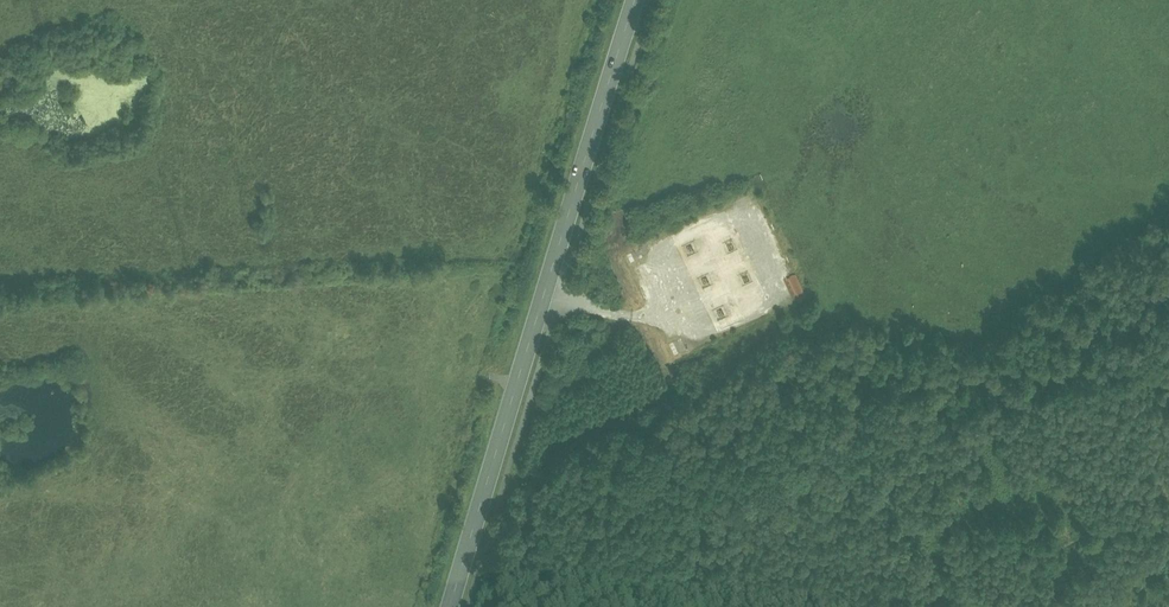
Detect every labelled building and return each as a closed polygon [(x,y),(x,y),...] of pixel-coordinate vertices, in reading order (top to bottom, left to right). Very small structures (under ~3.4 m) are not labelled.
[(725,211),(673,236),(718,330),(770,306),(725,211)]
